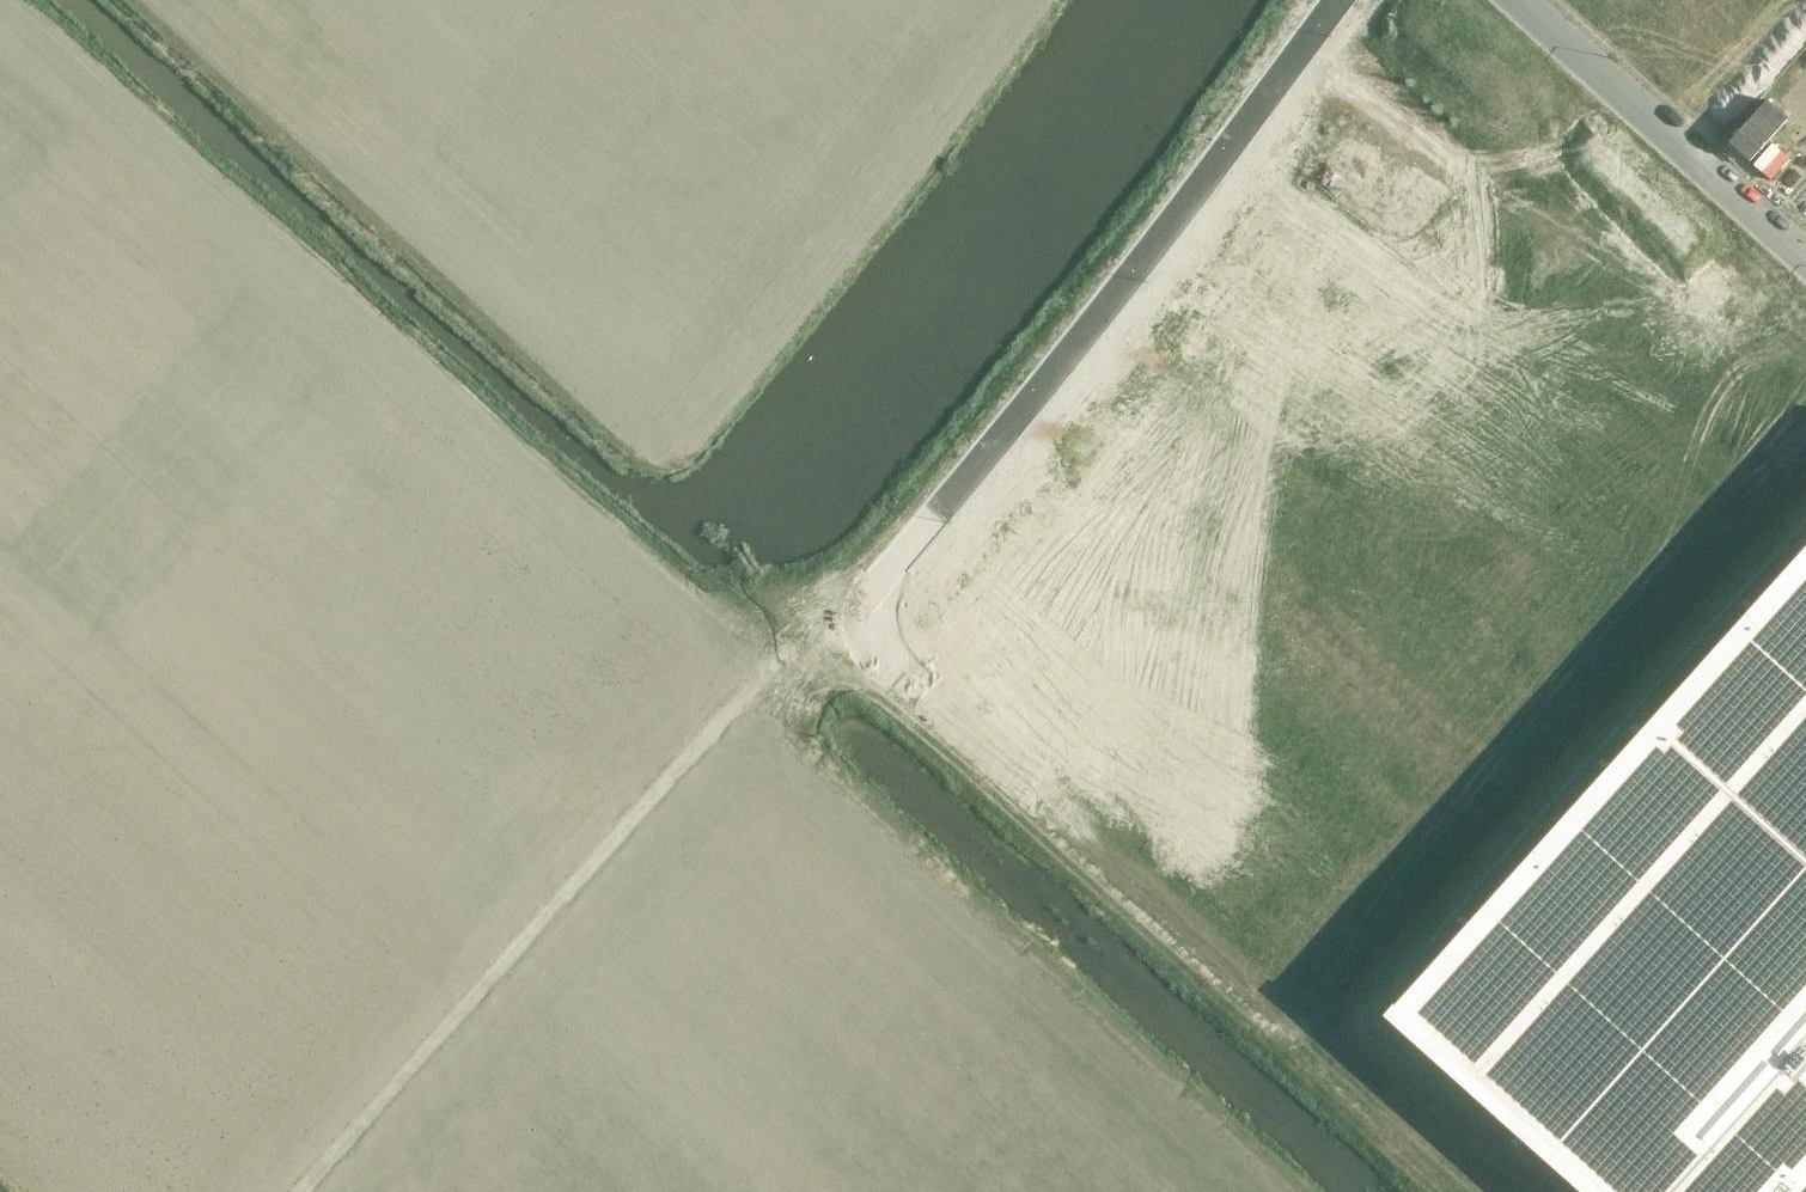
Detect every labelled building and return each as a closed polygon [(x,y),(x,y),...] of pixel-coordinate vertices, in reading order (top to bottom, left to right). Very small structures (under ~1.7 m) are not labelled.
[(1758,122),(1805,166),(1805,67),(1758,122)] [(1384,1016),(1444,1069),(1449,1063),(1501,1110),(1496,1116),(1558,1171),(1564,1165),(1594,1191),(1804,1191),(1805,1189),(1805,546),(1442,952),(1428,967),(1384,1016)]
